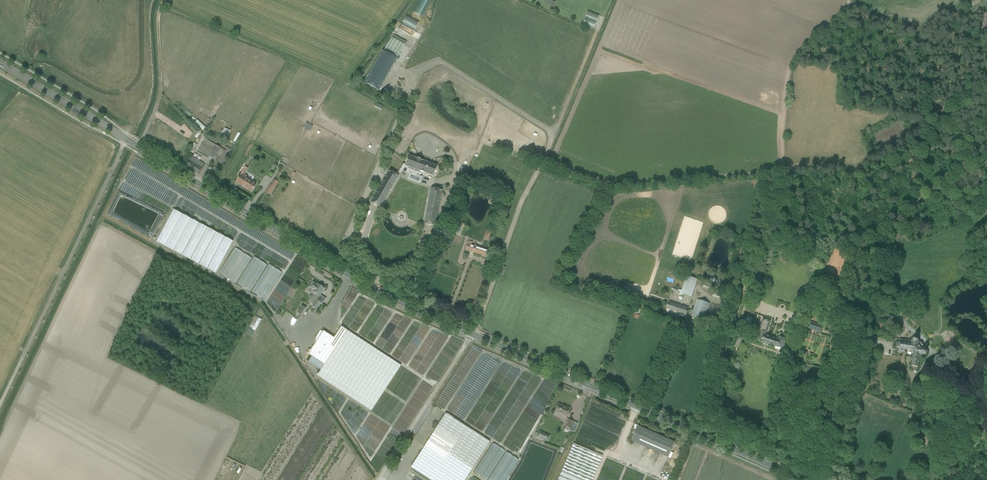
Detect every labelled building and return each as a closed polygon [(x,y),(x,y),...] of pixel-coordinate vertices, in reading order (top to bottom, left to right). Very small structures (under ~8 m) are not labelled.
[(416,32),(421,24),(408,16),(404,24),(416,32)] [(383,93),(407,42),(392,35),(368,85),(383,93)] [(206,140),(200,153),(225,166),(233,150),(229,149),(228,151),(206,140)] [(402,165),(431,175),(435,165),(405,154),(402,165)] [(188,170),(201,176),(206,164),(194,158),(188,170)] [(390,171),(373,204),(384,210),(401,177),(390,171)] [(232,182),(251,192),(256,182),(238,172),(232,182)] [(275,187),(272,185),(267,193),(274,196),(281,183),(277,182),(275,187)] [(432,189),(429,209),(432,209),(432,213),(435,213),(436,211),(440,212),(444,191),(432,189)] [(174,211),(158,244),(220,274),(225,262),(224,262),(235,240),(174,211)] [(464,242),(461,249),(487,258),(489,251),(464,242)] [(229,279),(244,253),(235,248),(220,274),(229,279)] [(230,281),(269,301),(283,272),(255,258),(254,259),(243,253),(230,281)] [(695,279),(687,276),(682,296),(690,298),(695,279)] [(316,298),(322,289),(311,282),(305,290),(316,298)] [(666,310),(685,315),(687,307),(668,301),(666,310)] [(704,320),(709,305),(699,301),(697,305),(694,304),(692,309),(698,311),(696,317),(704,320)] [(298,313),(303,316),(308,309),(304,306),(298,313)] [(290,315),(286,321),(294,327),(298,320),(290,315)] [(255,337),(262,320),(256,317),(249,334),(255,337)] [(783,347),(785,341),(784,341),(785,339),(779,337),(778,339),(766,335),(767,334),(771,321),(763,319),(759,331),(759,334),(760,334),(758,342),(760,342),(762,342),(762,343),(763,343),(762,346),(768,348),(769,347),(775,349),(775,347),(778,348),(778,347),(780,348),(780,349),(782,349),(782,347),(783,347)] [(823,325),(809,322),(807,328),(821,332),(823,325)] [(317,376),(371,411),(401,365),(341,327),(334,338),(323,331),(308,354),(312,357),(308,362),(320,370),(317,376)] [(919,342),(919,340),(918,340),(918,339),(917,338),(915,338),(913,339),(913,340),(912,339),(912,341),(899,340),(899,342),(898,342),(897,342),(896,348),(897,348),(897,349),(898,349),(897,353),(906,354),(907,350),(910,351),(913,355),(912,367),(918,368),(919,364),(918,364),(919,362),(920,358),(922,358),(922,355),(924,356),(924,355),(925,355),(927,353),(927,352),(926,350),(925,350),(925,349),(923,349),(923,348),(923,347),(923,346),(923,345),(922,344),(921,343),(920,343),(919,342)] [(552,414),(565,419),(569,408),(556,403),(552,414)] [(411,468),(430,479),(465,479),(491,441),(447,413),(439,424),(436,430),(411,468)] [(569,430),(573,421),(567,419),(564,427),(569,430)] [(631,442),(666,457),(673,442),(637,427),(631,442)] [(538,439),(549,444),(552,437),(540,432),(538,439)] [(520,460),(493,444),(475,474),(486,479),(509,479),(520,460)] [(601,455),(571,444),(557,479),(592,479),(601,455)]
